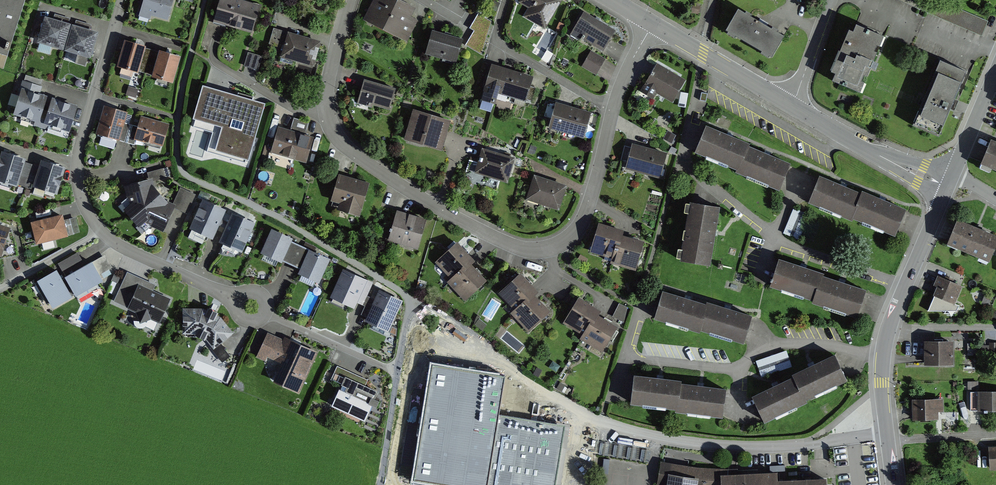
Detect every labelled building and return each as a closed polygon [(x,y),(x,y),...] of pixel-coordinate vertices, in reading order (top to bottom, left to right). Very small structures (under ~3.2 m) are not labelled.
[(6,56),(24,0),(0,0),(0,54),(6,56)] [(139,18),(151,20),(152,16),(168,21),(174,0),(143,0),(139,18)] [(235,0),(220,0),(215,23),(253,33),(260,6),(235,0)] [(392,0),(376,0),(366,22),(408,41),(417,22),(411,19),(415,11),(392,0)] [(520,2),(528,7),(523,15),(545,28),(561,0),(522,0),(520,2)] [(782,36),(737,10),(724,33),(768,61),(782,36)] [(471,27),(475,29),(466,44),(482,54),(492,21),(479,13),(471,27)] [(603,51),(615,32),(585,13),(573,32),(603,51)] [(97,33),(42,18),(35,44),(89,59),(97,33)] [(880,39),(853,26),(850,35),(845,33),(829,74),(832,76),(829,83),(858,96),(871,62),(880,39)] [(461,40),(434,32),(428,54),(455,61),(461,40)] [(319,43),(288,34),(281,57),(312,66),(319,43)] [(181,57),(123,42),(115,68),(172,84),(181,57)] [(246,65),(261,68),(263,54),(249,51),(246,65)] [(605,60),(592,53),(584,66),(598,73),(605,60)] [(966,71),(939,58),(912,125),(939,136),(950,109),(966,71)] [(532,78),(492,66),(482,99),(496,103),(499,91),(527,99),(532,78)] [(676,99),(686,80),(660,66),(649,85),(676,99)] [(38,86),(23,81),(13,114),(68,131),(77,105),(36,92),(38,86)] [(395,89),(365,81),(359,103),(389,111),(395,89)] [(208,150),(248,161),(264,102),(204,85),(192,126),(213,132),(208,150)] [(549,101),(546,115),(553,117),(556,103),(549,101)] [(589,113),(558,104),(551,128),(582,137),(589,113)] [(127,113),(104,106),(96,134),(119,141),(127,113)] [(448,120),(414,111),(406,141),(440,150),(448,120)] [(169,125),(140,117),(134,139),(162,147),(169,125)] [(290,131),(279,128),(269,153),(306,163),(314,138),(305,136),(310,122),(296,118),(290,131)] [(749,145),(708,129),(697,156),(737,172),(748,147),(749,145)] [(989,141),(979,165),(995,173),(995,144),(989,141)] [(662,178),(668,155),(631,146),(625,169),(662,178)] [(790,165),(748,147),(737,172),(736,175),(778,192),(790,165)] [(514,158),(481,149),(475,171),(508,180),(514,158)] [(0,151),(0,153),(0,182),(16,188),(19,182),(55,195),(64,168),(40,161),(38,164),(0,151)] [(356,217),(358,209),(362,210),(369,184),(339,176),(332,202),(340,204),(337,212),(356,217)] [(560,209),(566,186),(536,178),(530,201),(560,209)] [(144,222),(163,232),(174,206),(167,203),(151,186),(150,179),(123,186),(129,204),(123,210),(136,228),(144,222)] [(860,196),(816,179),(806,205),(850,223),(851,219),(860,196)] [(862,193),(860,196),(851,219),(894,236),(905,209),(862,193)] [(225,210),(202,200),(189,229),(211,241),(225,210)] [(709,268),(718,208),(691,204),(682,264),(709,268)] [(785,232),(801,238),(811,213),(795,207),(785,232)] [(425,220),(397,213),(389,242),(418,249),(425,220)] [(61,215),(29,223),(34,244),(80,233),(76,217),(62,220),(61,215)] [(254,225),(233,216),(218,245),(240,255),(254,225)] [(643,242),(596,224),(589,253),(636,271),(643,242)] [(995,248),(995,240),(975,232),(956,225),(947,249),(990,265),(995,248)] [(0,226),(0,257),(10,229),(0,226)] [(328,261),(270,230),(260,255),(281,264),(282,260),(300,269),(297,275),(317,284),(328,261)] [(487,281),(456,243),(434,264),(467,302),(487,281)] [(80,252),(59,261),(62,268),(83,259),(80,252)] [(823,269),(779,255),(770,282),(814,297),(822,272),(823,269)] [(67,275),(86,264),(84,259),(64,270),(67,275)] [(61,279),(56,271),(35,283),(50,310),(101,282),(90,263),(61,279)] [(367,281),(342,270),(329,299),(354,310),(367,281)] [(865,286),(822,272),(814,297),(813,300),(856,314),(865,286)] [(180,294),(128,273),(115,302),(136,315),(138,325),(149,319),(166,326),(180,294)] [(552,313),(519,274),(498,294),(529,333),(552,313)] [(963,286),(938,276),(934,287),(937,289),(934,297),(955,306),(963,286)] [(402,301),(379,291),(365,322),(387,332),(402,301)] [(706,306),(662,292),(654,320),(698,334),(699,331),(706,306)] [(617,328),(578,297),(563,323),(601,354),(617,328)] [(620,301),(615,315),(625,319),(630,305),(620,301)] [(707,303),(706,306),(699,331),(744,344),(752,317),(707,303)] [(206,309),(182,309),(182,335),(191,335),(205,341),(212,350),(233,333),(216,315),(206,309)] [(282,341),(269,333),(257,358),(277,366),(272,383),(298,395),(318,351),(284,338),(282,341)] [(953,367),(953,344),(924,344),(924,367),(953,367)] [(762,373),(793,366),(789,350),(758,358),(762,373)] [(789,376),(790,380),(800,401),(846,380),(835,355),(789,376)] [(368,379),(338,366),(331,381),(341,387),(331,408),(363,423),(371,407),(375,409),(379,402),(375,400),(378,393),(366,386),(368,379)] [(677,381),(632,375),(628,404),(674,410),(677,383),(677,381)] [(790,380),(751,398),(763,423),(802,405),(800,401),(790,380)] [(726,390),(677,383),(674,410),(673,412),(722,419),(726,390)] [(973,394),(974,411),(985,411),(985,415),(995,414),(995,393),(973,394)] [(944,413),(943,400),(911,402),(913,421),(940,419),(939,414),(944,413)] [(493,431),(487,470),(482,468),(479,484),(558,484),(558,482),(551,480),(557,443),(493,431)] [(660,461),(657,484),(697,484),(705,484),(825,484),(825,477),(776,479),(776,473),(725,473),(660,461)]
